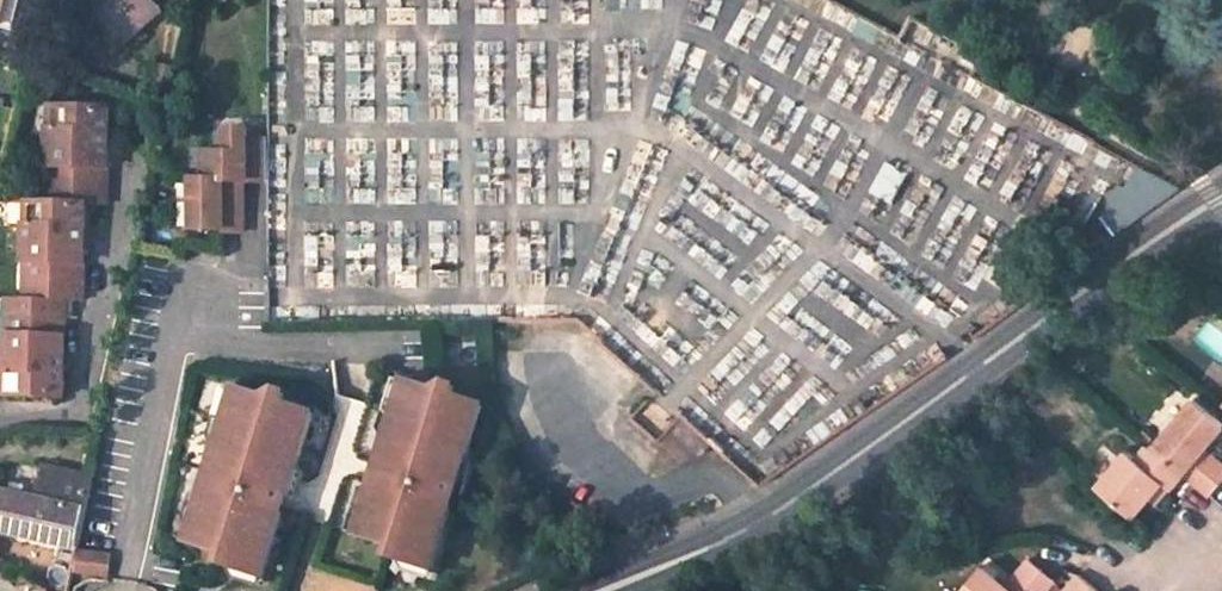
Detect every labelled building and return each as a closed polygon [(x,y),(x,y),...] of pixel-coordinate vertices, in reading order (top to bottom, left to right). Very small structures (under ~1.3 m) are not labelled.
[(4,32),(13,0),(4,0),(0,17),(0,31),(4,32)] [(114,51),(140,30),(161,13),(151,0),(124,0),(92,26),(83,15),(67,28),(87,52),(104,38),(114,51)] [(83,15),(92,26),(124,0),(101,0),(83,15)] [(114,51),(120,58),(146,38),(140,30),(114,51)] [(111,111),(60,109),(59,132),(52,131),(49,190),(107,193),(109,154),(105,154),(106,135),(110,135),(111,111)] [(289,136),(290,121),(268,121),(268,137),(289,136)] [(192,179),(193,228),(224,228),(224,231),(245,231),(244,180),(269,180),(268,139),(248,139),(248,129),(228,129),(228,152),(204,152),(204,179),(192,179)] [(1182,188),(1139,165),(1127,189),(1120,185),(1103,218),(1115,238),(1182,188)] [(107,193),(49,190),(49,205),(86,207),(106,207),(107,193)] [(49,205),(35,205),(34,227),(27,227),(25,285),(83,287),(85,250),(81,250),(82,230),(85,230),(86,207),(49,205)] [(83,287),(25,285),(24,300),(66,302),(82,303),(83,287)] [(24,300),(8,300),(8,314),(65,317),(66,302),(24,300)] [(65,317),(8,314),(5,373),(12,374),(11,396),(62,398),(63,374),(59,374),(60,355),(64,355),(65,317)] [(372,511),(364,536),(393,544),(390,556),(398,559),(406,555),(436,563),(454,506),(451,505),(459,479),(443,474),(447,464),(465,470),(485,405),(454,395),(457,386),(449,384),(434,389),(412,383),(395,436),(388,441),(368,503),(372,511)] [(206,518),(199,543),(227,553),(223,565),(232,568),(240,561),(270,570),(288,512),(285,511),(293,486),(277,481),(280,470),(299,476),(318,411),(287,402),(290,393),(281,389),(269,396),(245,390),(229,444),(221,448),(202,510),(206,518)] [(1195,398),(1153,449),(1184,475),(1209,496),(1219,485),(1221,482),(1221,462),(1206,448),(1221,429),(1221,422),(1195,398)] [(673,456),(682,465),(703,455),(714,443),(680,413),(655,441),(673,456)] [(1127,452),(1098,487),(1133,518),(1149,500),(1163,483),(1171,489),(1184,475),(1153,449),(1148,444),(1136,459),(1127,452)] [(447,464),(443,474),(459,479),(462,480),(465,470),(447,464)] [(0,491),(0,531),(69,548),(79,550),(94,478),(47,468),(39,500),(0,491)] [(280,470),(277,481),(293,486),(296,486),(299,476),(280,470)] [(1149,500),(1157,506),(1171,489),(1163,483),(1149,500)] [(69,548),(65,562),(76,565),(79,552),(79,550),(69,548)] [(76,565),(75,571),(107,577),(111,559),(83,553),(79,552),(76,565)] [(981,566),(960,590),(1045,590),(1054,581),(1029,560),(1006,586),(981,566)] [(25,578),(11,571),(6,579),(21,586),(25,578)] [(1065,590),(1097,590),(1078,575),(1065,590)]
